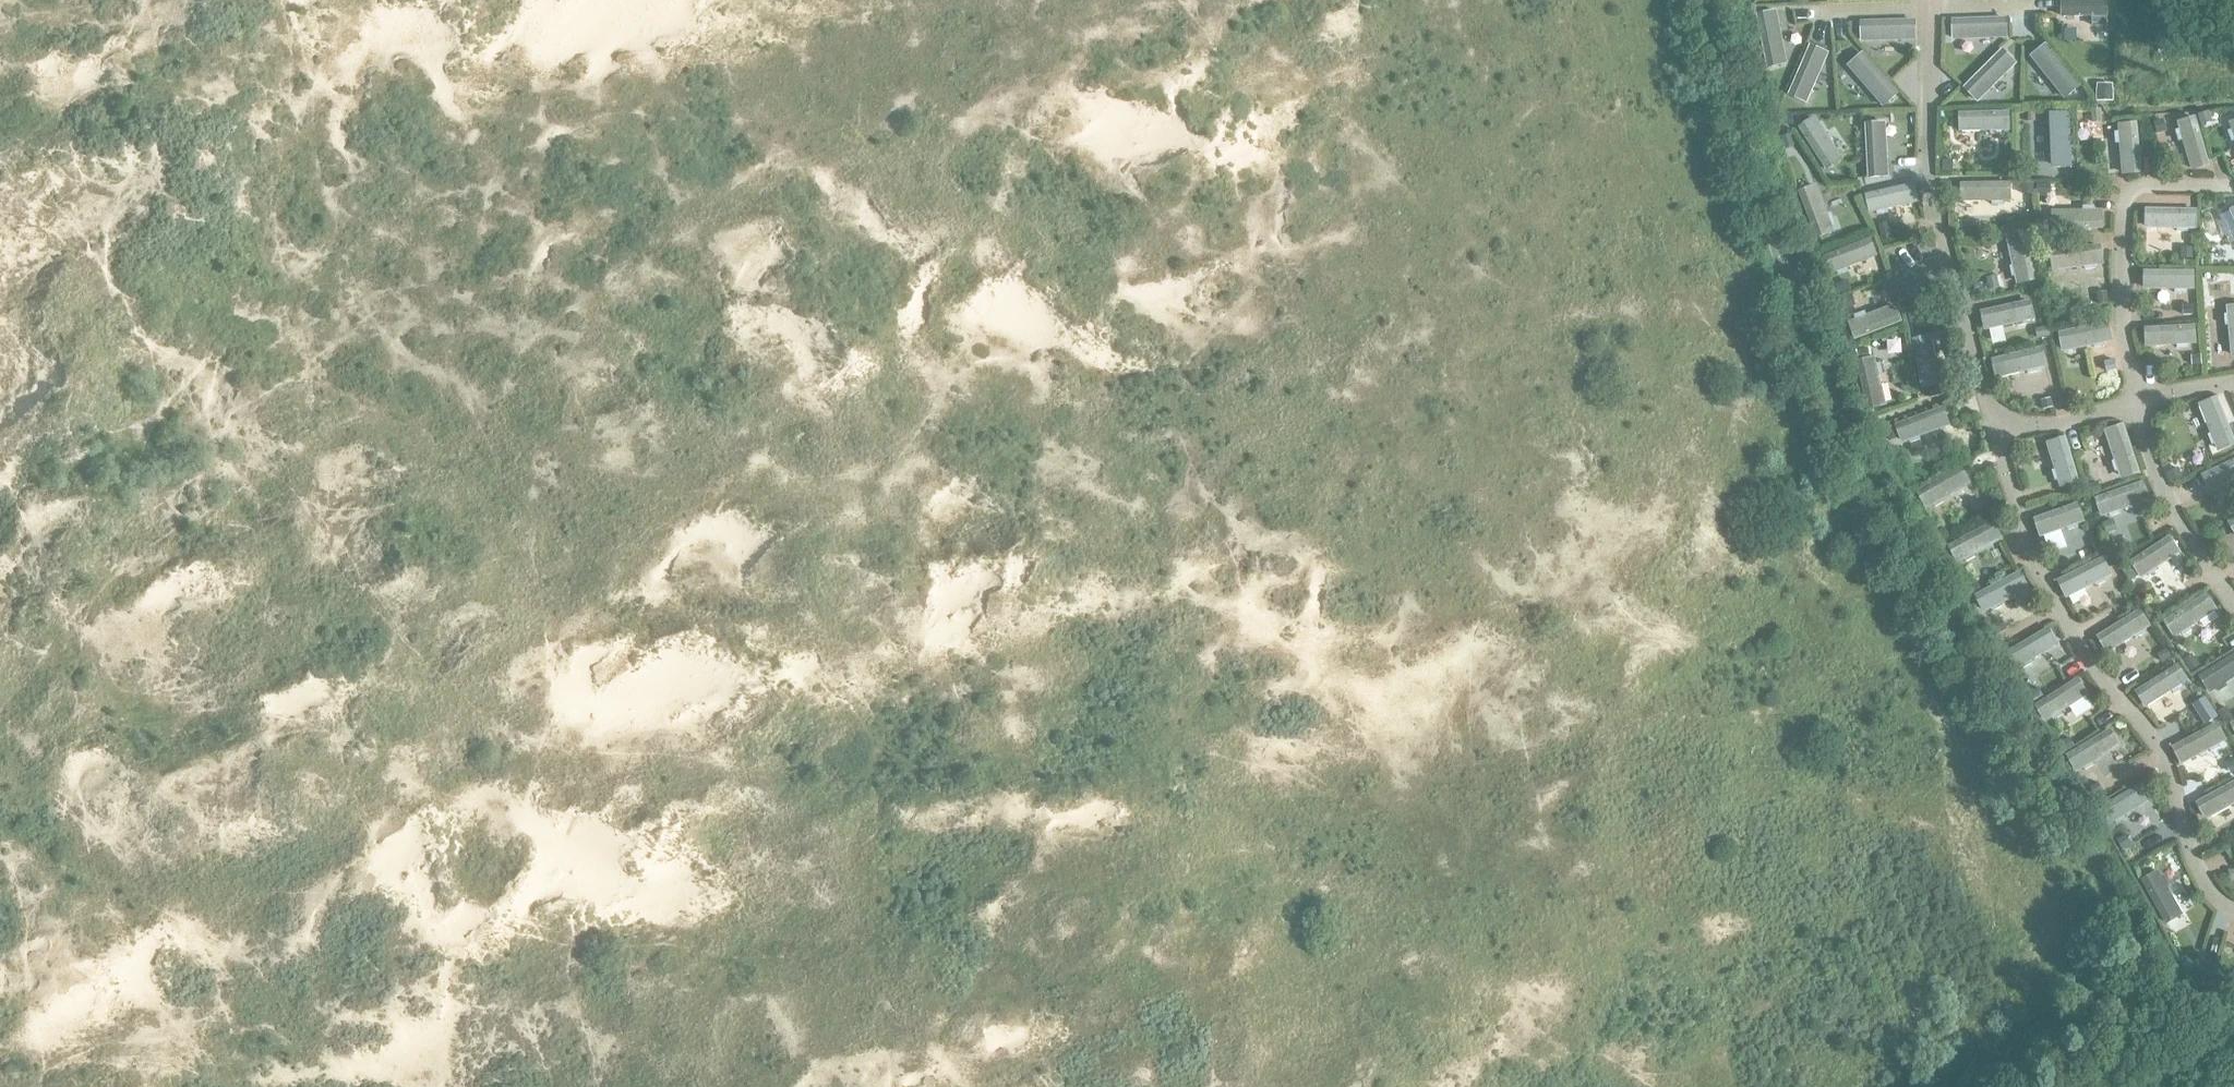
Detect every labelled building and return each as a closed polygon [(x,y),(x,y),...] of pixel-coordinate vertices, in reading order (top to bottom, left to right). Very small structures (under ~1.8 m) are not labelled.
[(2057,2),(2057,20),(2106,20),(2106,2),(2057,2)] [(1776,9),(1756,13),(1767,67),(1787,63),(1776,9)] [(1945,21),(1946,38),(1995,35),(1994,18),(1945,21)] [(1866,21),(1866,38),(1915,39),(1915,21),(1866,21)] [(2046,43),(2030,55),(2064,98),(2080,85),(2046,43)] [(1825,54),(1809,47),(1790,92),(1806,99),(1825,54)] [(2014,61),(2002,50),(1968,86),(1981,98),(2014,61)] [(1859,51),(1846,63),(1878,99),(1891,88),(1859,51)] [(2113,83),(2096,83),(2096,100),(2113,100),(2113,83)] [(2101,108),(2091,108),(2091,122),(2101,121),(2101,108)] [(2209,110),(2198,113),(2201,124),(2212,121),(2209,110)] [(2069,111),(2049,112),(2051,167),(2071,166),(2069,111)] [(2001,128),(2008,128),(2008,112),(1960,113),(1960,129),(1991,128),(1991,133),(2001,133),(2001,128)] [(1792,114),(1779,114),(1779,124),(1793,124),(1792,114)] [(2192,168),(2208,164),(2194,117),(2179,122),(2181,129),(2176,130),(2179,140),(2184,138),(2192,168)] [(1818,124),(1814,118),(1800,127),(1826,168),(1840,159),(1823,133),(1827,130),(1822,122),(1818,124)] [(2162,118),(2152,121),(2156,134),(2166,131),(2162,118)] [(1902,121),(1884,122),(1887,175),(1904,174),(1902,121)] [(2124,172),(2140,171),(2136,123),(2120,124),(2120,132),(2115,132),(2116,142),(2121,142),(2124,172)] [(1784,149),(1794,146),(1790,133),(1780,137),(1784,149)] [(1954,160),(1941,160),(1941,170),(1954,170),(1954,160)] [(2022,193),(2033,193),(2033,181),(2021,182),(2022,193)] [(2002,199),(2010,199),(2009,183),(1961,184),(1962,199),(1992,199),(1993,204),(2002,204),(2002,199)] [(2050,183),(2037,183),(2037,193),(2050,193),(2050,183)] [(1886,207),(1916,200),(1913,184),(1866,195),(1870,210),(1877,209),(1878,213),(1887,211),(1886,207)] [(1829,224),(1834,222),(1830,213),(1826,215),(1815,185),(1800,191),(1817,236),(1832,230),(1829,224)] [(2053,227),(2101,227),(2101,211),(2093,211),(2093,206),(2084,206),(2084,211),(2053,211),(2053,227)] [(2195,226),(2195,210),(2146,209),(2146,225),(2177,226),(2177,230),(2187,231),(2187,226),(2195,226)] [(1891,234),(1888,221),(1878,224),(1881,236),(1891,234)] [(2019,282),(2034,278),(2024,231),(2008,234),(2015,265),(2010,266),(2012,275),(2017,274),(2019,282)] [(1846,265),(1875,254),(1870,239),(1825,257),(1830,271),(1837,269),(1839,273),(1848,270),(1846,265)] [(2193,244),(2180,244),(2179,255),(2193,255),(2193,244)] [(2094,262),(2101,261),(2099,245),(2051,252),(2053,268),(2084,263),(2085,268),(2095,267),(2094,262)] [(2193,287),(2193,271),(2145,271),(2145,287),(2176,287),(2176,292),(2185,292),(2185,287),(2193,287)] [(1999,287),(1996,274),(1986,277),(1989,289),(1999,287)] [(1851,289),(1848,279),(1835,284),(1838,293),(1851,289)] [(2098,304),(2108,303),(2107,290),(2097,291),(2098,304)] [(1852,294),(1841,298),(1845,309),(1856,305),(1852,294)] [(2025,318),(2033,317),(2029,301),(1982,311),(1985,327),(2016,320),(2017,325),(2026,323),(2025,318)] [(2194,303),(2180,303),(2180,314),(2194,314),(2194,303)] [(1855,337),(1900,320),(1894,305),(1866,316),(1864,312),(1855,315),(1856,320),(1849,322),(1855,337)] [(2233,354),(2233,306),(2229,306),(2230,314),(2225,314),(2226,324),(2230,323),(2233,355),(2233,354)] [(1921,318),(1919,309),(1905,312),(1908,321),(1921,318)] [(2103,340),(2110,339),(2107,323),(2060,333),(2063,348),(2094,342),(2094,347),(2104,345),(2103,340)] [(2050,335),(2048,325),(2035,329),(2037,338),(2050,335)] [(2147,344),(2195,341),(2194,325),(2146,328),(2147,344)] [(1937,376),(1941,375),(1940,366),(1935,367),(1929,336),(1914,339),(1922,386),(1938,384),(1937,376)] [(1869,347),(1856,349),(1858,360),(1870,357),(1869,347)] [(2036,366),(2044,364),(2040,348),(1993,359),(1996,375),(2027,368),(2028,373),(2037,370),(2036,366)] [(2202,364),(2202,354),(2188,354),(2189,365),(2202,364)] [(1877,374),(1882,373),(1880,363),(1875,365),(1873,357),(1857,361),(1868,408),(1884,404),(1877,374)] [(2116,358),(2103,361),(2105,371),(2118,369),(2116,358)] [(2050,394),(2040,397),(2043,410),(2053,407),(2050,394)] [(2233,443),(2233,442),(2216,398),(2201,404),(2213,433),(2208,434),(2212,443),(2216,442),(2219,449),(2233,443)] [(1918,434),(1947,423),(1942,408),(1896,424),(1902,439),(1909,437),(1910,441),(1920,438),(1918,434)] [(1884,428),(1888,440),(1899,436),(1894,424),(1884,428)] [(2122,476),(2138,471),(2122,425),(2107,430),(2117,459),(2112,461),(2115,470),(2120,469),(2122,476)] [(2062,485),(2077,480),(2064,438),(2049,442),(2057,469),(2052,470),(2055,480),(2060,478),(2062,485)] [(2203,474),(2209,489),(2233,477),(2233,460),(2203,474)] [(1941,497),(1968,481),(1960,467),(1918,491),(1926,505),(1932,502),(1935,506),(1943,501),(1941,497)] [(2182,475),(2179,467),(2166,473),(2169,481),(2182,475)] [(2101,490),(2098,480),(2085,484),(2088,494),(2101,490)] [(2118,508),(2147,497),(2142,482),(2096,498),(2102,513),(2109,511),(2110,516),(2119,512),(2118,508)] [(2064,496),(2077,492),(2074,484),(2062,488),(2064,496)] [(2076,521),(2082,519),(2077,504),(2035,519),(2040,534),(2066,524),(2068,529),(2077,526),(2076,521)] [(2113,518),(2102,522),(2106,533),(2117,530),(2113,518)] [(1972,552),(2000,537),(1992,523),(1950,546),(1957,560),(1964,556),(1966,560),(1975,556),(1972,552)] [(1938,543),(1949,536),(1944,527),(1932,534),(1938,543)] [(2099,537),(2090,540),(2095,553),(2104,549),(2099,537)] [(2154,566),(2177,550),(2169,537),(2132,561),(2140,575),(2146,571),(2149,575),(2157,570),(2154,566)] [(2112,551),(2104,555),(2109,567),(2117,563),(2112,551)] [(2102,576),(2109,573),(2102,558),(2059,580),(2066,595),(2094,581),(2096,585),(2105,580),(2102,576)] [(2121,568),(2128,578),(2138,572),(2131,562),(2121,568)] [(1999,601),(2026,586),(2019,572),(1976,595),(1984,609),(1990,606),(1992,610),(2001,605),(1999,601)] [(1963,586),(1968,595),(1980,589),(1975,580),(1963,586)] [(2188,625),(2214,608),(2206,594),(2165,621),(2174,634),(2180,630),(2183,634),(2191,629),(2188,625)] [(2141,628),(2148,624),(2139,610),(2098,636),(2107,650),(2133,633),(2136,637),(2144,632),(2141,628)] [(2007,628),(2002,619),(1990,625),(1995,634),(2007,628)] [(2029,658),(2056,642),(2048,628),(2006,653),(2014,667),(2020,663),(2023,667),(2031,662),(2029,658)] [(2172,656),(2167,647),(2155,654),(2161,663),(2172,656)] [(2200,665),(2192,653),(2183,659),(2191,671),(2200,665)] [(2233,674),(2233,655),(2200,676),(2209,689),(2215,685),(2218,689),(2226,684),(2223,680),(2233,674)] [(2179,683),(2186,679),(2177,665),(2137,691),(2145,704),(2171,688),(2174,692),(2182,687),(2179,683)] [(2059,709),(2086,692),(2077,679),(2036,705),(2045,719),(2051,715),(2054,719),(2062,713),(2059,709)] [(2043,695),(2038,687),(2028,693),(2033,700),(2043,695)] [(2211,707),(2204,696),(2195,702),(2202,713),(2211,707)] [(2226,706),(2217,711),(2224,722),(2233,716),(2226,706)] [(2217,741),(2224,738),(2216,724),(2173,747),(2181,761),(2209,746),(2211,750),(2219,746),(2217,741)] [(2091,760),(2118,744),(2109,730),(2068,755),(2076,769),(2082,765),(2085,769),(2093,764),(2091,760)] [(2060,742),(2065,751),(2074,745),(2069,736),(2060,742)] [(2230,773),(2233,771),(2233,759),(2225,763),(2230,773)] [(2103,790),(2098,781),(2090,787),(2095,795),(2103,790)] [(2197,802),(2205,816),(2232,801),(2233,804),(2233,782),(2197,802)] [(2123,813),(2150,797),(2141,784),(2100,808),(2108,822),(2115,818),(2117,822),(2125,817),(2123,813)] [(2132,843),(2126,833),(2116,839),(2122,849),(2132,843)] [(2164,876),(2160,878),(2156,871),(2143,879),(2166,921),(2180,914),(2165,886),(2169,884),(2164,876)] [(2209,973),(2198,970),(2195,983),(2205,986),(2209,973)]
